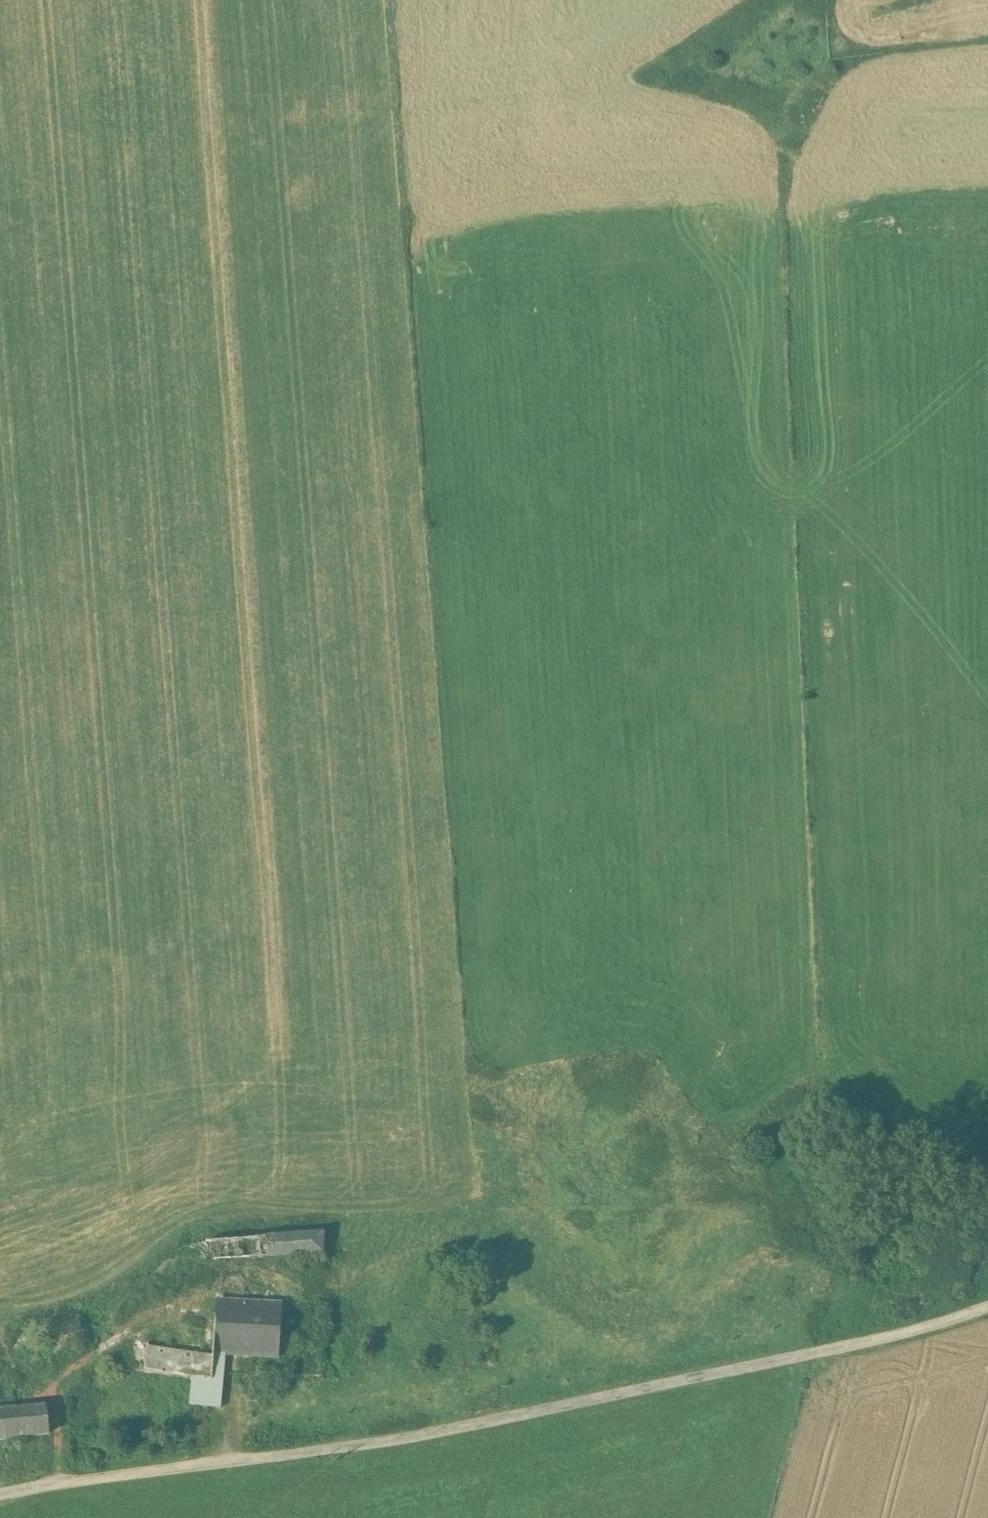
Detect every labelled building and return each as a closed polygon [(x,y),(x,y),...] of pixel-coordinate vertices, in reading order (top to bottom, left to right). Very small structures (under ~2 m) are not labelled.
[(280,1307),(216,1303),(213,1354),(277,1358),(280,1307)] [(42,1405),(0,1408),(0,1438),(44,1436),(42,1405)]
